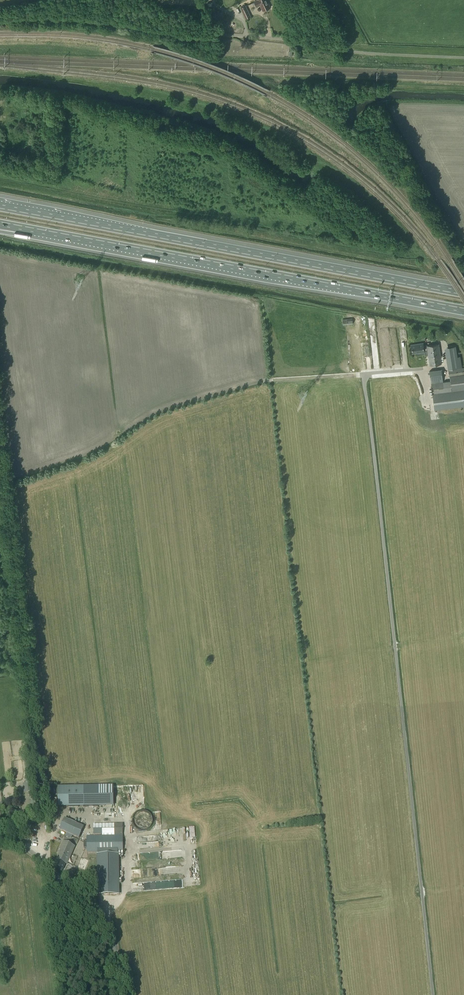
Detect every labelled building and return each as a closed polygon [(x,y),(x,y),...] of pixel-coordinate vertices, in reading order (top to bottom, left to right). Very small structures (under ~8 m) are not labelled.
[(267,0),(257,0),(254,1),(257,7),(260,5),(263,11),(270,7),(267,0)] [(246,19),(250,16),(245,6),(241,8),(246,19)] [(422,343),(411,345),(412,353),(424,351),(427,350),(429,365),(441,364),(438,344),(426,345),(426,346),(423,347),(422,343)] [(456,348),(445,349),(448,369),(462,367),(460,357),(457,357),(456,348)] [(463,376),(463,368),(448,370),(450,378),(463,376)] [(442,378),(441,369),(430,371),(434,410),(463,406),(463,379),(443,382),(442,378)] [(34,791),(33,779),(25,780),(25,783),(27,783),(29,792),(34,791)] [(58,807),(98,807),(98,786),(58,787),(58,807)] [(78,838),(84,826),(65,818),(59,829),(78,838)] [(114,824),(94,824),(94,834),(114,834),(122,834),(122,824),(114,824)] [(123,835),(87,836),(87,852),(97,852),(98,894),(118,894),(118,852),(123,852),(123,835)] [(67,864),(75,846),(63,841),(58,853),(59,853),(56,859),(57,860),(55,866),(63,869),(65,863),(67,864)]
